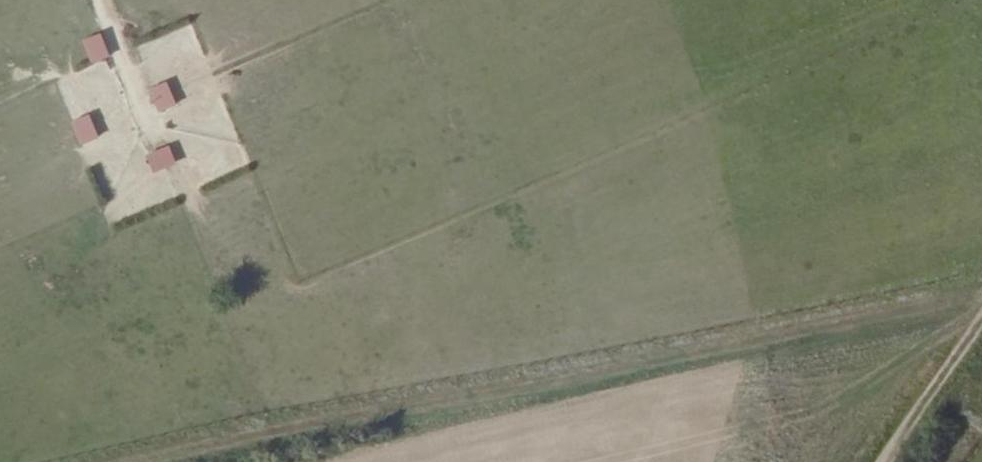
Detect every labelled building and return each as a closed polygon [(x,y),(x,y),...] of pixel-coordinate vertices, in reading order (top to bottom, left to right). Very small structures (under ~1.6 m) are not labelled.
[(100,36),(83,42),(91,64),(107,59),(100,36)] [(168,83),(151,90),(159,113),(177,106),(168,83)] [(90,116),(72,122),(79,145),(98,139),(90,116)] [(170,148),(148,156),(155,175),(177,167),(170,148)]
